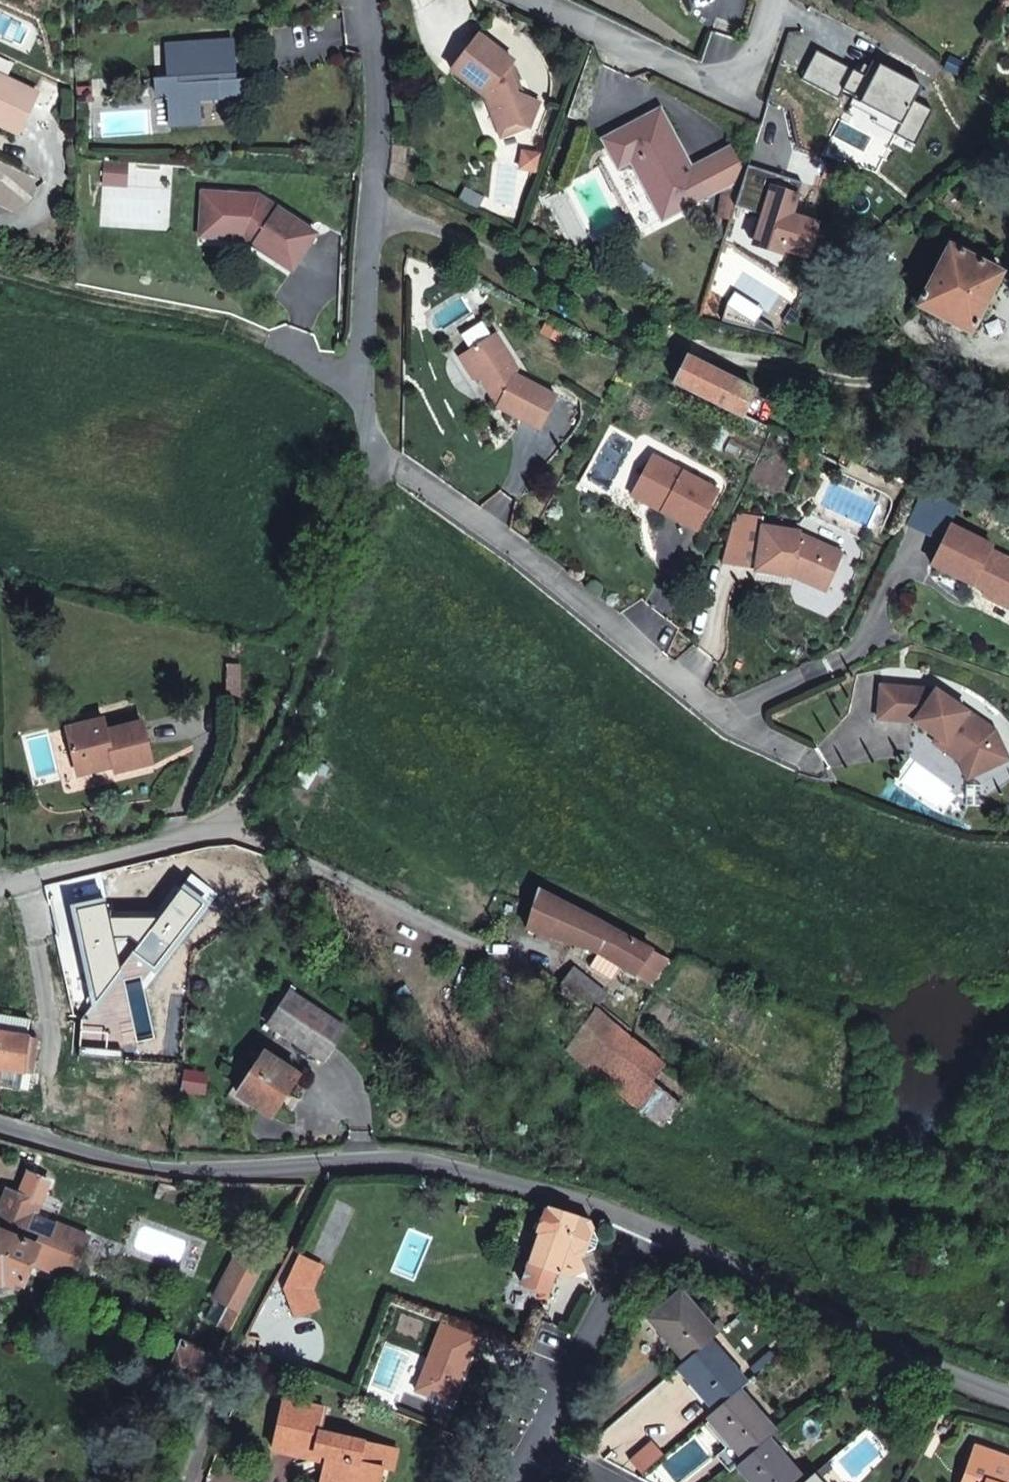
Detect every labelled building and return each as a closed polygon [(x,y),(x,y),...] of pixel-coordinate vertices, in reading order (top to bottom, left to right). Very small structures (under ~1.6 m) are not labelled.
[(513,61),(479,35),(451,70),(485,97),(499,130),(516,123),(530,128),(540,103),(530,87),(522,80),(525,76),(510,65),(513,61)] [(234,76),(232,42),(166,45),(167,79),(155,80),(156,95),(167,94),(169,125),(198,124),(197,100),(223,98),(224,112),(242,111),(241,89),(235,89),(234,76)] [(815,48),(799,77),(837,97),(841,87),(853,94),(851,97),(900,122),(894,133),(915,144),(933,109),(912,98),(920,83),(871,58),(863,73),(815,48)] [(0,75),(0,124),(19,133),(38,93),(0,75)] [(900,122),(851,97),(848,103),(876,117),(874,122),(894,133),(900,122)] [(685,160),(674,139),(677,138),(661,108),(603,139),(618,169),(631,162),(662,221),(707,197),(706,195),(702,187),(693,169),(687,159),(685,160)] [(516,123),(499,130),(501,137),(526,127),(516,123)] [(693,169),(702,187),(706,195),(743,176),(731,149),(693,169)] [(126,162),(104,160),(102,183),(124,184),(126,162)] [(736,199),(763,207),(750,248),(778,257),(784,238),(810,246),(820,214),(794,206),(800,186),(746,169),(743,176),(736,199)] [(726,186),(719,209),(731,213),(736,199),(738,190),(726,186)] [(200,193),(196,236),(212,237),(215,194),(200,193)] [(255,196),(215,194),(212,237),(242,239),(244,236),(252,241),(249,245),(288,271),(312,235),(255,196)] [(719,209),(717,214),(730,218),(731,213),(719,209)] [(1003,273),(949,245),(918,306),(971,334),(1003,273)] [(468,355),(485,383),(495,385),(499,391),(495,398),(504,403),(500,409),(543,432),(560,398),(518,377),(520,372),(499,336),(468,355)] [(478,381),(485,383),(468,355),(464,358),(478,381)] [(756,390),(688,356),(674,383),(742,417),(756,390)] [(717,491),(653,456),(634,491),(664,508),(662,512),(697,529),(717,491)] [(664,508),(634,491),(632,495),(662,512),(664,508)] [(951,525),(932,564),(973,585),(976,580),(988,586),(983,596),(1008,607),(1008,559),(990,549),(992,545),(951,525)] [(804,534),(765,528),(758,574),(797,580),(797,578),(810,580),(810,586),(829,594),(846,555),(804,536),(804,534)] [(239,694),(239,664),(227,664),(227,694),(239,694)] [(881,686),(879,719),(915,722),(938,738),(963,754),(966,750),(971,754),(980,772),(1008,758),(995,730),(936,690),(881,686)] [(152,762),(142,722),(106,731),(103,719),(66,728),(76,768),(112,759),(113,766),(115,771),(152,762)] [(969,778),(980,772),(971,754),(966,750),(963,754),(938,738),(935,743),(961,760),(969,778)] [(112,759),(76,768),(78,775),(113,766),(112,759)] [(595,919),(536,889),(525,928),(596,951),(649,983),(666,958),(653,950),(595,919)] [(600,992),(572,970),(561,984),(589,1006),(600,992)] [(346,1028),(290,991),(268,1025),(324,1061),(346,1028)] [(123,1024),(124,994),(108,993),(106,1023),(81,1022),(78,1056),(129,1058),(131,1024),(123,1024)] [(693,1089),(595,1008),(588,1017),(564,1050),(661,1126),(693,1089)] [(0,1015),(0,1077),(2,1067),(32,1072),(38,1038),(28,1037),(30,1020),(0,1015)] [(265,1052),(237,1093),(271,1116),(298,1075),(265,1052)] [(0,1077),(0,1087),(29,1091),(32,1072),(2,1067),(0,1077)] [(206,1073),(186,1070),(183,1091),(203,1094),(206,1073)] [(1,1276),(23,1285),(33,1263),(73,1279),(90,1237),(84,1235),(85,1233),(59,1221),(58,1222),(37,1214),(42,1203),(10,1190),(0,1213),(0,1279),(1,1276)] [(598,1239),(589,1220),(578,1215),(548,1207),(522,1284),(542,1291),(540,1297),(548,1300),(557,1273),(570,1277),(577,1274),(575,1269),(582,1265),(578,1258),(595,1250),(598,1239)] [(241,1249),(235,1260),(260,1273),(266,1262),(241,1249)] [(320,1269),(298,1257),(292,1269),(284,1290),(294,1316),(317,1308),(310,1290),(320,1269)] [(206,1317),(216,1323),(230,1331),(239,1314),(260,1273),(235,1260),(215,1298),(216,1299),(206,1317)] [(585,1270),(582,1265),(575,1269),(577,1274),(585,1270)] [(718,1333),(681,1291),(650,1318),(687,1360),(711,1339),(718,1333)] [(442,1322),(416,1390),(452,1403),(460,1382),(457,1378),(459,1372),(463,1373),(478,1336),(442,1322)] [(221,1354),(184,1339),(168,1377),(206,1393),(219,1359),(221,1354)] [(711,1339),(687,1360),(679,1367),(716,1410),(740,1389),(748,1382),(711,1339)] [(740,1389),(716,1410),(708,1416),(745,1459),(770,1438),(777,1432),(740,1389)] [(320,1432),(326,1409),(284,1399),(273,1448),(314,1458),(316,1452),(327,1455),(321,1481),(380,1481),(383,1468),(388,1448),(320,1432)] [(745,1459),(737,1466),(751,1481),(805,1481),(806,1481),(770,1438),(745,1459)] [(1006,1450),(981,1442),(979,1447),(1004,1455),(1006,1450)] [(1008,1473),(1008,1457),(1004,1455),(979,1447),(974,1445),(962,1481),(1006,1481),(1007,1478),(1008,1473)] [(400,1451),(388,1448),(383,1468),(395,1471),(400,1451)] [(828,1462),(814,1474),(818,1480),(833,1467),(828,1462)]
